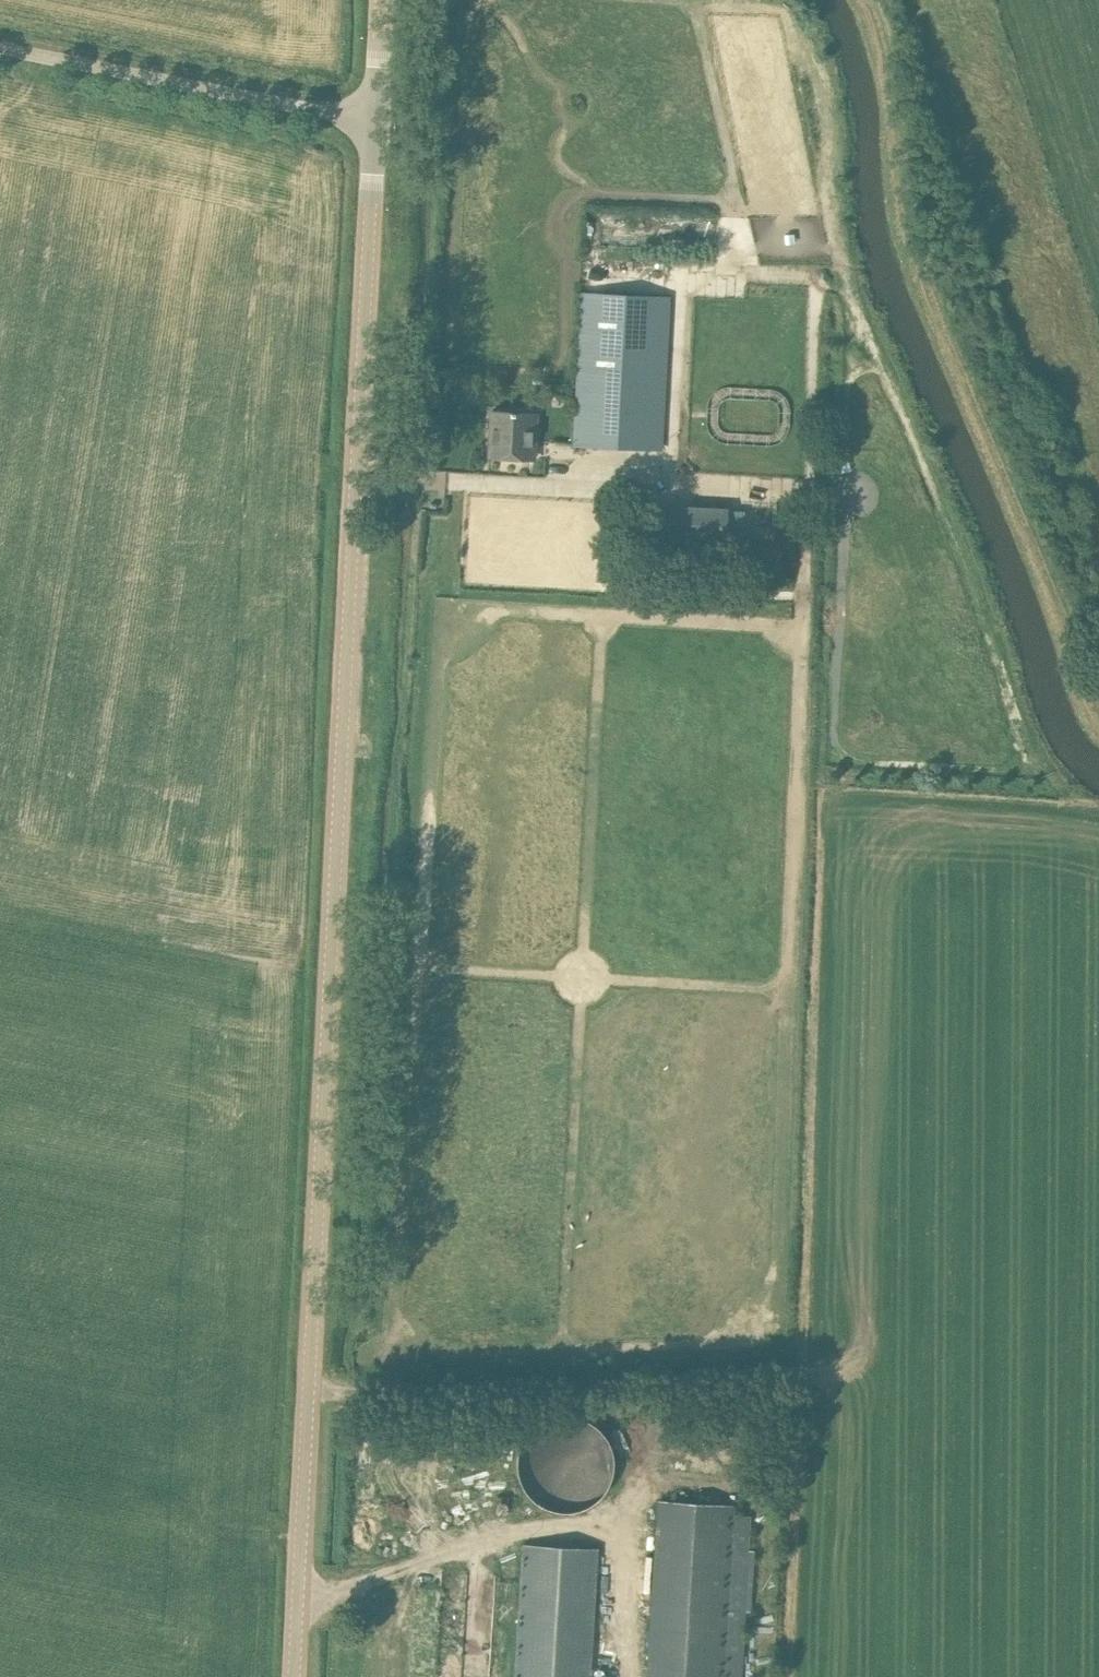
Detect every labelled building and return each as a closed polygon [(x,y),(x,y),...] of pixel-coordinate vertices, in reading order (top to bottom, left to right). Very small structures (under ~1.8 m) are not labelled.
[(582,293),(574,445),(662,449),(670,297),(582,293)] [(489,457),(525,459),(526,441),(536,441),(537,413),(492,411),(489,457)] [(724,552),(726,508),(658,504),(655,548),(724,552)] [(547,1495),(550,1510),(617,1495),(599,1417),(516,1436),(530,1499),(547,1495)] [(647,1676),(743,1676),(746,1611),(752,1611),(755,1551),(750,1551),(752,1516),(732,1515),(733,1505),(658,1501),(647,1676)] [(516,1676),(591,1676),(598,1550),(545,1546),(524,1545),(522,1570),(516,1676)]
